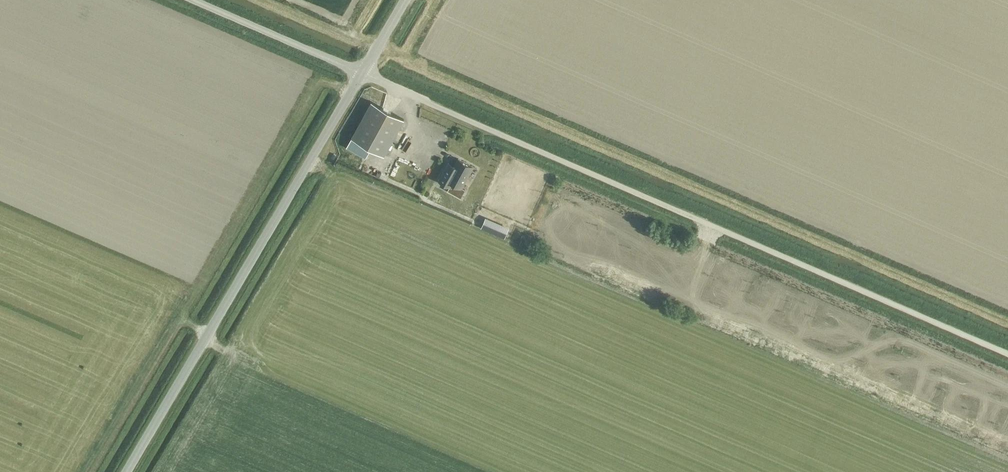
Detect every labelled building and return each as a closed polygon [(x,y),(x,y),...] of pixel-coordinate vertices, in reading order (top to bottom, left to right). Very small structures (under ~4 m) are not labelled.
[(351,137),(384,155),(403,120),(371,102),(351,137)] [(400,140),(406,127),(402,126),(396,138),(400,140)] [(448,164),(438,182),(449,188),(451,184),(461,189),(472,169),(476,171),(477,171),(458,160),(454,167),(448,164)] [(433,191),(429,199),(436,203),(440,195),(433,191)] [(569,213),(558,208),(555,215),(560,217),(557,225),(563,228),(569,213)] [(607,211),(602,223),(609,226),(612,220),(620,224),(623,218),(607,211)] [(482,227),(504,237),(507,230),(485,220),(482,227)] [(644,245),(632,240),(626,252),(638,258),(644,245)] [(585,258),(592,261),(597,249),(581,243),(579,249),(587,253),(585,258)]
